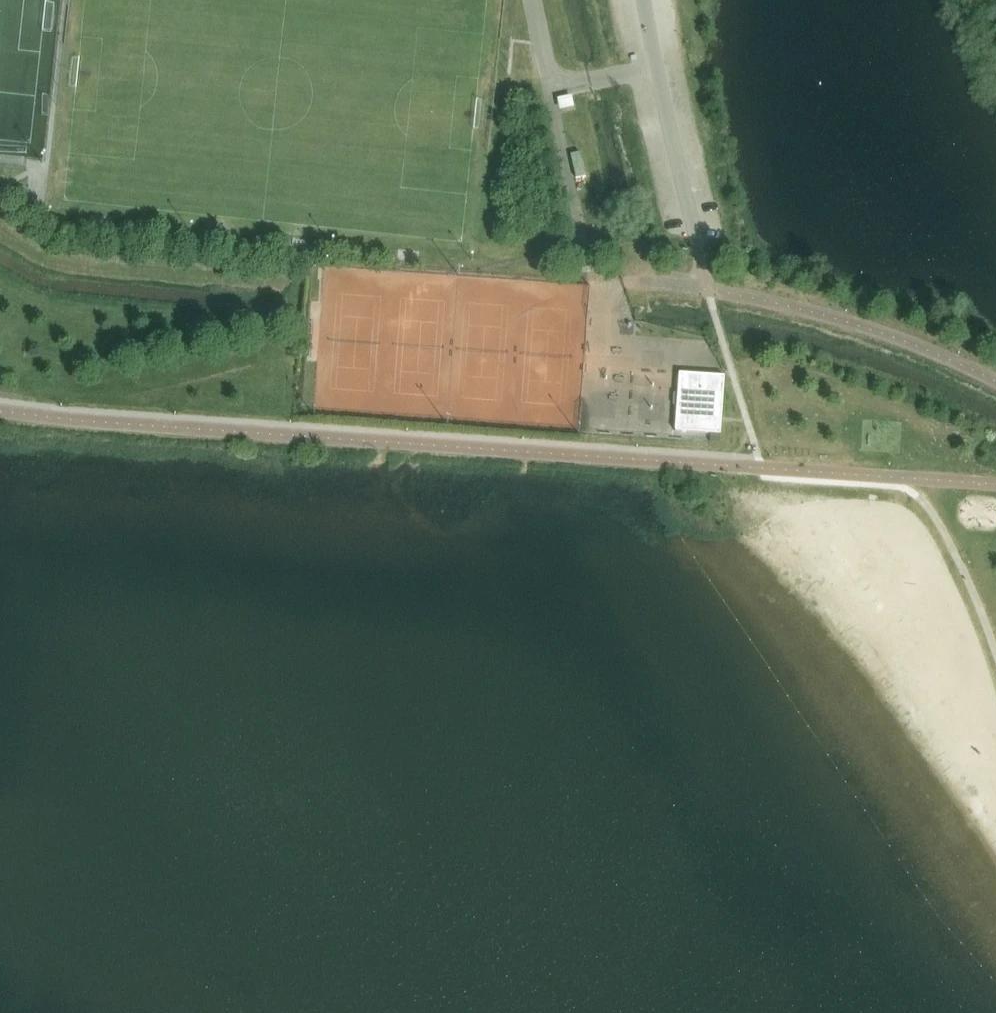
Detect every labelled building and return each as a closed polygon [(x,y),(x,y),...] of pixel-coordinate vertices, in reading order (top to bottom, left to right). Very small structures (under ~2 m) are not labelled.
[(574,108),(571,97),(558,99),(560,111),(574,108)] [(681,374),(677,432),(717,435),(721,377),(681,374)]
